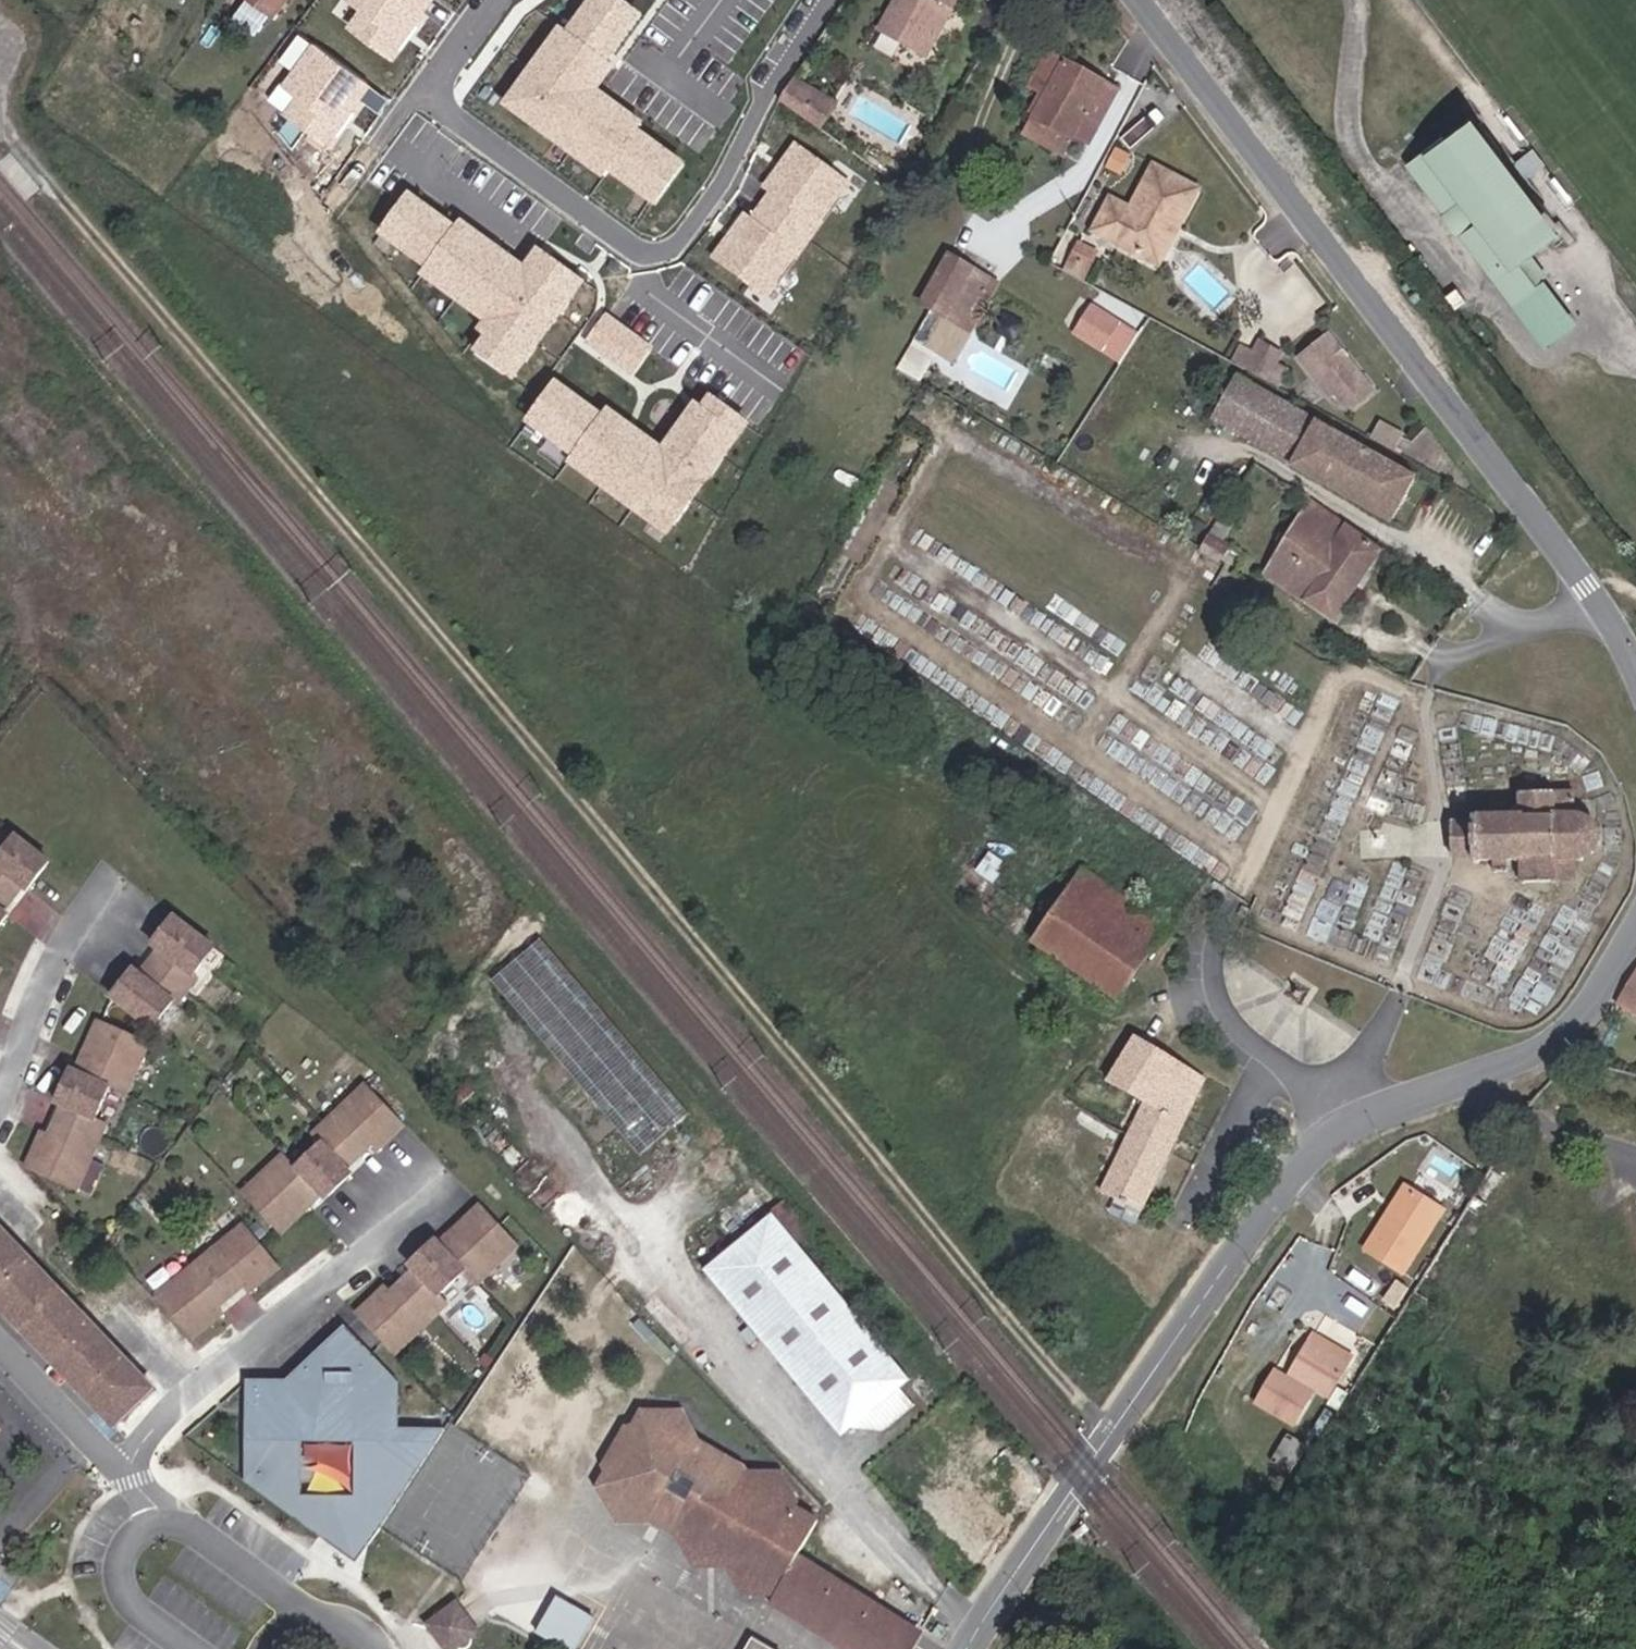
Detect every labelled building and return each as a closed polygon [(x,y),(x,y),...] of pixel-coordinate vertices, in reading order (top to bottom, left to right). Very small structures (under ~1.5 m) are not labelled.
[(255,18),(272,0),(235,0),(255,18)] [(360,10),(347,28),(389,58),(432,0),(347,0),(360,10)] [(644,124),(599,91),(616,68),(609,62),(643,14),(623,0),(590,0),(567,31),(560,26),(502,106),(603,179),(608,171),(655,204),(684,164),(639,131),(644,124)] [(877,36),(925,63),(962,0),(905,0),(898,12),(893,10),(877,36)] [(893,10),(898,12),(905,0),(898,0),(893,10)] [(371,84),(311,42),(282,85),(298,96),(285,113),(329,144),(371,84)] [(1042,65),(1003,135),(1017,143),(1056,74),(1042,65)] [(1113,107),(1056,74),(1017,143),(1058,166),(1070,145),(1086,154),(1113,107)] [(816,103),(792,88),(780,108),(802,124),(816,103)] [(833,114),(816,103),(802,124),(819,136),(833,114)] [(1480,233),(1479,245),(1486,255),(1519,299),(1527,309),(1553,288),(1536,267),(1547,259),(1575,237),(1540,192),(1531,199),(1511,176),(1522,167),(1488,123),(1482,127),(1478,130),(1453,148),(1425,170),(1424,171),(1450,206),(1458,216),(1468,218),(1480,233)] [(850,185),(794,145),(713,258),(768,298),(850,185)] [(1531,199),(1540,192),(1522,167),(1511,176),(1531,199)] [(1099,242),(1154,271),(1175,232),(1182,237),(1201,204),(1158,180),(1135,221),(1115,211),(1099,242)] [(456,230),(409,196),(380,236),(425,268),(419,277),(483,323),(476,332),(484,337),(471,355),(513,385),(587,283),(539,249),(525,269),(461,223),(456,230)] [(1175,232),(1154,271),(1161,275),(1182,237),(1175,232)] [(1068,266),(1089,277),(1104,248),(1082,237),(1068,266)] [(1536,267),(1553,288),(1564,280),(1547,259),(1536,267)] [(946,267),(932,292),(955,305),(969,281),(946,267)] [(932,292),(919,315),(931,322),(959,338),(986,290),(969,281),(955,305),(932,292)] [(959,338),(931,322),(914,353),(951,373),(994,294),(986,290),(959,338)] [(1122,362),(1142,331),(1096,300),(1076,331),(1122,362)] [(652,348),(607,315),(587,343),(633,375),(652,348)] [(1368,396),(1323,339),(1293,362),(1324,402),(1328,398),(1337,410),(1349,411),(1368,396)] [(1226,354),(1218,369),(1251,387),(1265,363),(1244,351),(1238,361),(1226,354)] [(602,416),(555,382),(526,423),(573,458),(568,465),(668,538),(751,424),(709,393),(701,404),(695,400),(661,447),(608,408),(602,416)] [(1407,484),(1227,385),(1205,427),(1384,528),(1407,484)] [(1376,436),(1399,447),(1407,431),(1384,419),(1376,436)] [(1362,449),(1381,460),(1389,446),(1370,435),(1362,449)] [(1282,541),(1259,526),(1233,566),(1331,630),(1380,558),(1310,508),(1306,505),(1282,541)] [(1210,538),(1205,547),(1219,558),(1233,566),(1259,526),(1229,506),(1225,513),(1210,538)] [(1219,558),(1205,547),(1198,559),(1212,569),(1219,558)] [(1493,798),(1480,799),(1480,812),(1466,812),(1463,819),(1449,821),(1450,859),(1476,859),(1479,866),(1494,865),(1498,858),(1516,859),(1517,882),(1566,880),(1565,851),(1574,850),(1581,847),(1587,840),(1587,839),(1589,832),(1588,824),(1585,816),(1577,810),(1564,809),(1562,784),(1506,787),(1507,812),(1494,813),(1493,798)] [(51,884),(13,855),(0,872),(0,921),(12,904),(28,914),(51,884)] [(1031,947),(1118,1006),(1162,929),(1075,875),(1042,929),(1031,947)] [(9,937),(0,931),(0,950),(9,937)] [(136,990),(117,1015),(158,1048),(177,1024),(183,1025),(201,1002),(198,997),(219,970),(218,969),(174,935),(154,964),(171,977),(152,1002),(136,990)] [(682,1129),(536,954),(487,996),(634,1170),(682,1129)] [(1626,1001),(1635,1004),(1635,977),(1626,1001)] [(1093,1076),(1144,1108),(1166,1063),(1106,1026),(1086,1058),(1094,1065),(1090,1074),(1093,1076)] [(105,1084),(96,1102),(118,1112),(131,1118),(153,1064),(105,1041),(100,1043),(90,1065),(86,1075),(105,1084)] [(1201,1083),(1166,1063),(1144,1108),(1143,1110),(1109,1177),(1101,1194),(1140,1214),(1201,1083)] [(59,1125),(58,1126),(77,1133),(65,1161),(46,1153),(30,1189),(31,1190),(53,1201),(82,1214),(113,1148),(104,1143),(118,1112),(96,1102),(77,1094),(73,1093),(66,1108),(59,1124),(59,1125)] [(408,1142),(372,1105),(320,1153),(328,1164),(304,1188),(291,1177),(250,1214),(285,1253),(324,1214),(331,1218),(356,1193),(345,1182),(367,1162),(378,1173),(408,1142)] [(1375,1249),(1412,1272),(1449,1212),(1412,1189),(1375,1249)] [(514,1247),(486,1220),(446,1261),(441,1257),(363,1332),(386,1355),(403,1373),(455,1322),(448,1316),(471,1294),(482,1303),(524,1264),(512,1251),(514,1247)] [(758,1224),(738,1240),(746,1250),(765,1234),(758,1224)] [(771,1235),(703,1290),(836,1456),(848,1446),(883,1450),(914,1424),(898,1406),(907,1398),(799,1267),(771,1235)] [(253,1247),(162,1312),(197,1357),(229,1330),(221,1320),(238,1299),(251,1313),(284,1287),(253,1247)] [(0,1248),(0,1327),(118,1447),(154,1407),(0,1248)] [(341,1333),(341,1341),(360,1342),(347,1328),(341,1333)] [(318,1452),(303,1452),(303,1444),(303,1429),(359,1430),(360,1342),(341,1341),(341,1333),(290,1383),(249,1383),(248,1480),(316,1530),(319,1527),(358,1527),(358,1501),(302,1500),(303,1485),(317,1485),(318,1452)] [(1278,1371),(1261,1399),(1296,1418),(1318,1378),(1333,1386),(1347,1358),(1312,1340),(1290,1377),(1278,1371)] [(400,1384),(360,1342),(359,1430),(359,1445),(358,1501),(358,1527),(379,1526),(382,1529),(445,1431),(400,1431),(400,1384)] [(778,1599),(800,1567),(793,1562),(814,1528),(788,1509),(791,1505),(773,1475),(742,1472),(694,1440),(678,1414),(640,1413),(592,1486),(610,1521),(669,1534),(685,1565),(717,1567),(735,1597),(778,1599)] [(359,1430),(303,1429),(303,1444),(359,1445),(359,1430)] [(506,1504),(481,1564),(507,1575),(533,1515),(506,1504)] [(319,1527),(316,1530),(358,1561),(382,1529),(379,1526),(358,1527),(319,1527)] [(1083,1536),(1071,1544),(1076,1551),(1088,1543),(1083,1536)] [(800,1567),(778,1599),(774,1614),(831,1648),(909,1648),(916,1638),(800,1567)] [(557,1593),(534,1628),(568,1648),(572,1648),(593,1615),(557,1593)] [(430,1623),(449,1648),(475,1629),(455,1604),(430,1623)] [(754,1633),(746,1648),(780,1648),(754,1633)]
